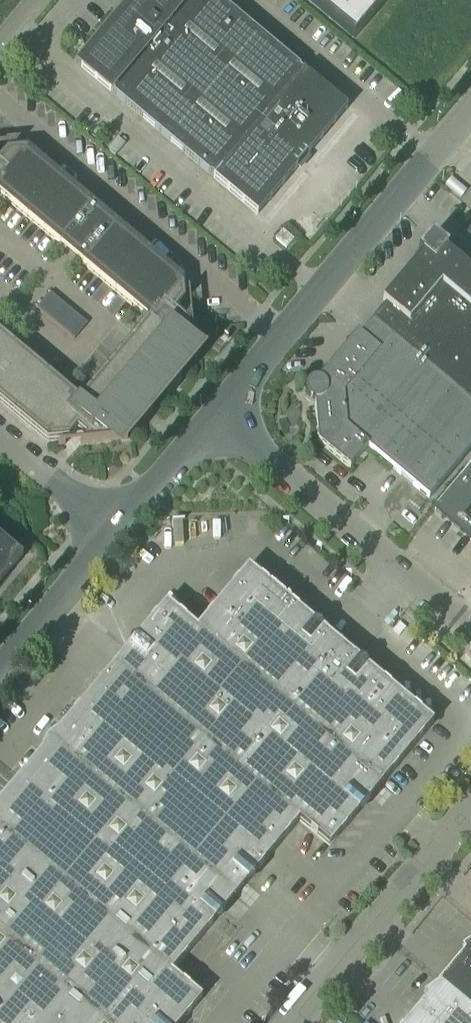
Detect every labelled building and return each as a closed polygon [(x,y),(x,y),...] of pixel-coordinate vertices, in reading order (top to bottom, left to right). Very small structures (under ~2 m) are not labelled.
[(219,0),(137,0),(129,10),(125,7),(120,14),(123,16),(81,67),(257,215),(300,165),(303,167),(308,161),(305,158),(347,108),(219,0)] [(355,39),(388,0),(308,0),(355,39)] [(0,195),(10,204),(61,246),(90,212),(92,214),(97,208),(97,209),(98,208),(94,204),(78,192),(28,149),(7,151),(0,158),(0,195)] [(0,360),(0,402),(47,441),(68,440),(77,429),(86,437),(82,442),(80,442),(80,443),(81,443),(127,439),(127,438),(126,438),(142,419),(150,409),(194,357),(194,359),(195,359),(191,312),(190,312),(190,313),(185,319),(176,311),(185,300),(183,279),(183,278),(134,237),(133,237),(132,237),(117,224),(113,221),(112,221),(112,222),(108,227),(110,229),(81,263),(132,306),(142,314),(141,316),(141,322),(143,324),(135,334),(93,384),(84,394),(82,393),(76,393),(75,395),(64,386),(14,344),(0,360)] [(294,240),(283,231),(275,240),(286,249),(294,240)] [(470,449),(470,273),(446,252),(449,249),(432,235),(418,252),(422,256),(382,304),(385,306),(361,335),(358,333),(318,380),(316,380),(314,380),(311,381),(309,382),(308,384),(306,386),(305,388),(305,391),(305,393),(306,395),(307,398),(309,400),(312,402),(314,402),(318,443),(350,470),(368,448),(429,499),(470,449)] [(435,510),(470,541),(470,466),(435,510)] [(23,557),(0,538),(0,584),(23,557)] [(356,815),(366,803),(434,722),(368,667),(366,661),(360,660),(322,629),(320,623),(315,622),(248,567),(197,628),(166,602),(136,638),(131,640),(130,645),(60,729),(47,738),(40,753),(0,800),(0,1022),(182,1022),(203,998),(172,972),(222,912),(248,881),(299,821),(329,847),(356,815)] [(462,948),(464,952),(439,981),(470,1008),(470,942),(462,948)] [(439,981),(437,984),(423,994),(426,998),(405,1022),(470,1022),(470,1008),(439,981)]
